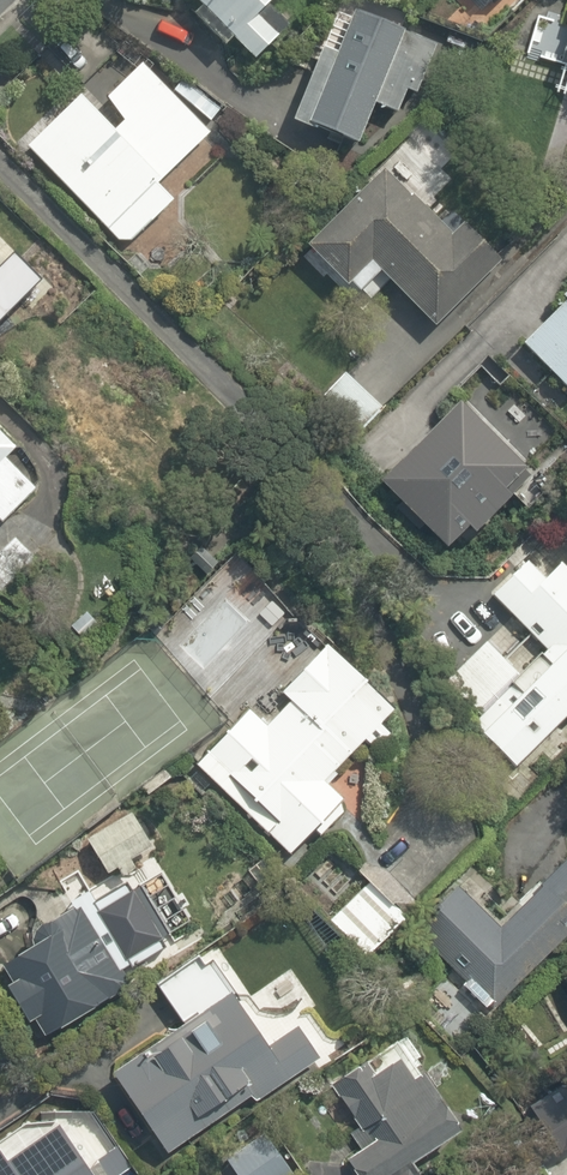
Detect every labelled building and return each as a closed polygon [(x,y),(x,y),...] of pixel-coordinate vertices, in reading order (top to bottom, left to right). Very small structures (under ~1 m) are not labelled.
[(271,0),(191,0),(253,59),(274,36),(254,18),(271,0)] [(566,22),(544,16),(531,64),(566,74),(566,20),(566,22)] [(125,115),(94,146),(64,115),(29,148),(121,242),(155,208),(144,196),(175,166),(204,138),(136,69),(108,97),(125,115)] [(376,278),(432,334),(496,269),(456,229),(447,238),(412,202),(446,168),(415,138),(304,249),(354,299),(376,278)] [(36,282),(10,257),(0,267),(0,318),(36,282)] [(557,295),(565,302),(519,348),(566,396),(566,285),(557,295)] [(560,414),(513,462),(533,482),(566,448),(566,421),(560,414)] [(40,488),(5,453),(16,442),(0,426),(0,528),(40,488)] [(561,527),(488,598),(509,620),(446,681),(476,712),(465,724),(510,770),(566,715),(566,534),(561,527)] [(10,540),(0,551),(0,587),(4,591),(32,562),(10,540)] [(311,832),(318,839),(349,806),(324,782),(393,708),(329,648),(261,721),(241,703),(184,765),(285,859),(311,832)] [(129,862),(151,849),(129,813),(82,842),(103,877),(112,871),(119,882),(135,872),(129,862)] [(359,879),(301,926),(341,973),(398,925),(359,879)] [(458,880),(406,928),(486,1013),(566,937),(566,911),(543,886),(500,926),(468,891),(458,880)] [(45,1042),(127,992),(106,958),(142,936),(117,895),(81,917),(75,907),(0,952),(0,967),(9,982),(0,987),(0,1003),(18,1032),(34,1023),(45,1042)] [(262,1051),(225,996),(102,1079),(158,1163),(312,1060),(292,1031),(262,1051)] [(317,1084),(357,1150),(338,1162),(346,1174),(418,1174),(412,1164),(452,1139),(431,1105),(390,1039),(317,1084)] [(557,1091),(518,1103),(526,1130),(565,1119),(557,1091)] [(57,1127),(0,1167),(0,1174),(90,1174),(57,1127)] [(263,1136),(253,1144),(246,1135),(230,1149),(237,1158),(225,1168),(231,1174),(291,1174),(293,1173),(263,1136)]
